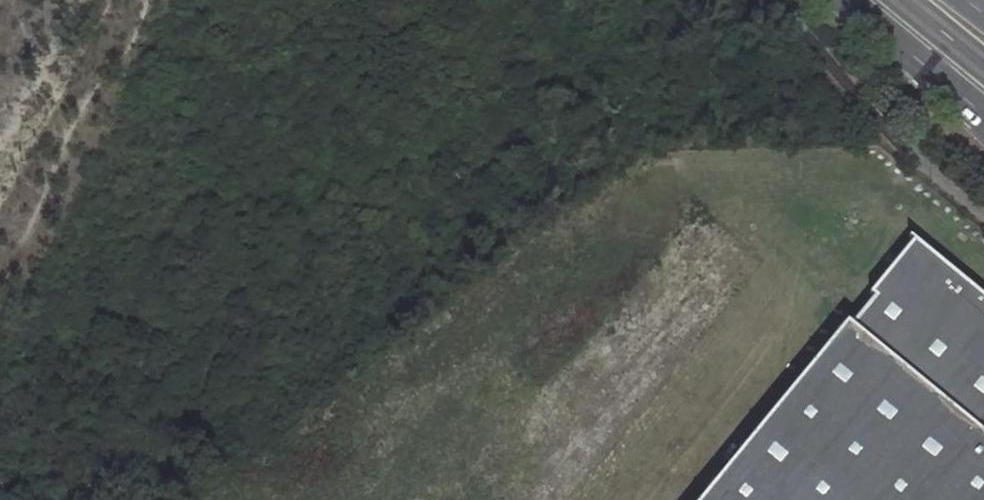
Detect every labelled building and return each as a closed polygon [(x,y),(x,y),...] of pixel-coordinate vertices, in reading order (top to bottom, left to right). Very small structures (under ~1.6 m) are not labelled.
[(917,237),(872,292),(878,296),(854,326),(848,321),(701,499),(983,499),(983,292),(917,237)]
